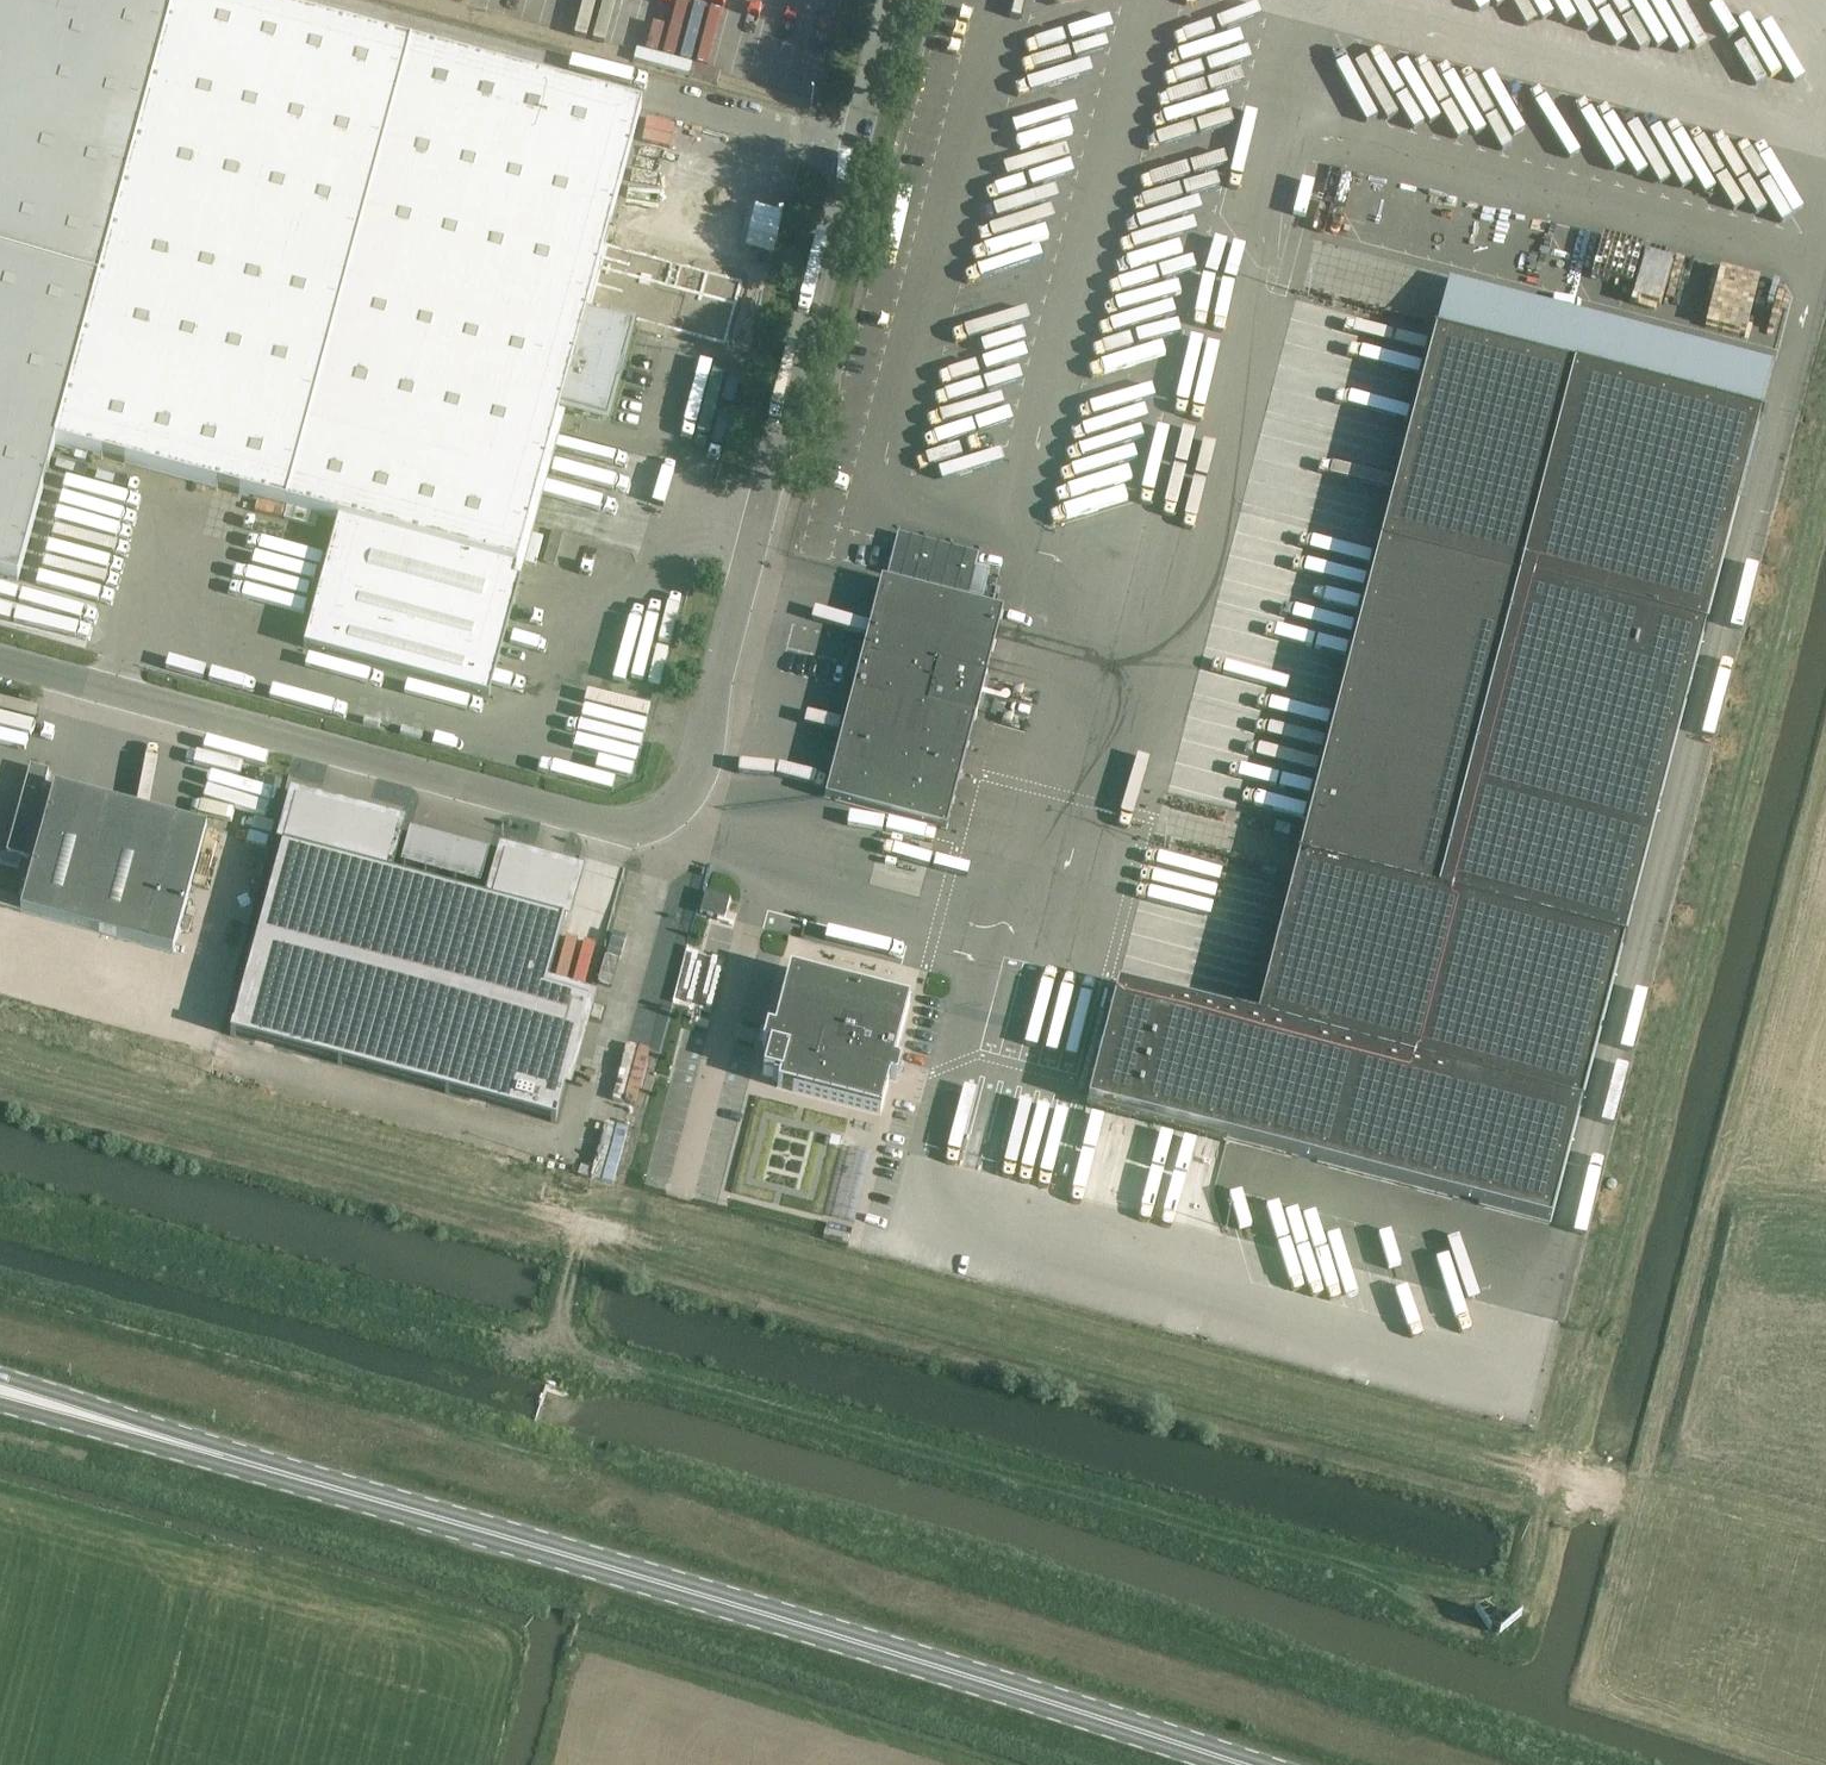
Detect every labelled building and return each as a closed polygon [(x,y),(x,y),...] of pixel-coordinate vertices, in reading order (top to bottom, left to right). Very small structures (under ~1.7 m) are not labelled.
[(17,582),(55,444),(338,522),(304,648),(489,698),(521,582),(514,580),(560,409),(599,420),(608,415),(630,335),(625,326),(585,315),(641,109),(618,102),(240,0),(62,0),(62,1),(58,0),(0,0),(0,577),(17,582)] [(1620,308),(1742,332),(1754,273),(1614,245),(1608,274),(1626,278),(1620,308)] [(1118,986),(1087,1103),(1550,1223),(1580,1107),(1583,1107),(1583,1106),(1581,1105),(1623,944),(1625,944),(1625,943),(1624,943),(1704,631),(1760,418),(1436,334),(1380,547),(1299,859),(1296,858),(1296,859),(1298,860),(1257,1020),(1234,1015),(1234,1016),(1118,986)] [(897,534),(887,575),(982,600),(989,571),(976,568),(979,555),(897,534)] [(881,580),(825,799),(946,830),(1003,612),(881,580)] [(34,861),(23,900),(20,912),(236,971),(239,958),(176,942),(207,829),(55,787),(48,810),(39,808),(49,772),(30,767),(7,854),(34,861)] [(294,801),(232,1033),(555,1120),(586,1005),(588,1005),(624,868),(580,856),(574,876),(503,856),(490,903),(386,874),(398,829),(294,801)] [(480,889),(489,855),(410,833),(401,868),(480,889)] [(706,892),(700,913),(725,920),(730,898),(706,892)] [(910,1003),(790,971),(774,1031),(767,1029),(762,1047),(770,1049),(763,1075),(779,1079),(777,1087),(881,1114),(889,1080),(897,1082),(901,1064),(894,1062),(910,1003)] [(957,1134),(951,1163),(1030,1181),(1034,1161),(1049,1165),(1056,1134),(1029,1128),(1035,1101),(1003,1094),(1003,1096),(987,1093),(982,1117),(973,1115),(968,1137),(957,1134)]
